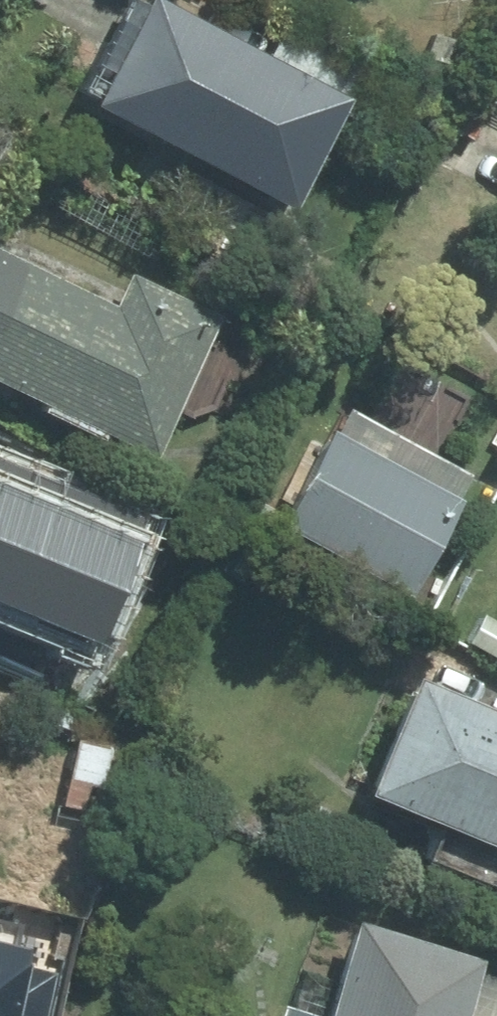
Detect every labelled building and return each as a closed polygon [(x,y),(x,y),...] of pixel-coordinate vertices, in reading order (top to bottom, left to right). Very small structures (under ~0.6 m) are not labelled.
[(264,227),(322,116),(123,13),(65,124),(264,227)] [(202,324),(116,284),(100,319),(0,272),(0,404),(134,467),(202,324)] [(314,435),(260,533),(392,605),(469,464),(441,449),(469,399),(401,362),(373,413),(341,396),(318,437),(314,435)] [(29,474),(0,462),(0,539),(29,474)] [(19,666),(54,584),(0,564),(0,659),(19,666)] [(455,647),(496,670),(496,631),(496,633),(470,619),(455,647)] [(90,664),(45,644),(25,687),(70,708),(90,664)] [(333,807),(414,840),(400,872),(496,912),(496,733),(383,686),(333,807)] [(100,752),(64,744),(50,808),(70,813),(76,789),(90,793),(100,752)] [(496,987),(496,986),(451,971),(452,966),(330,928),(302,1015),(488,1015),(496,987)] [(0,938),(0,1015),(49,1015),(59,972),(31,966),(36,946),(0,938)]
